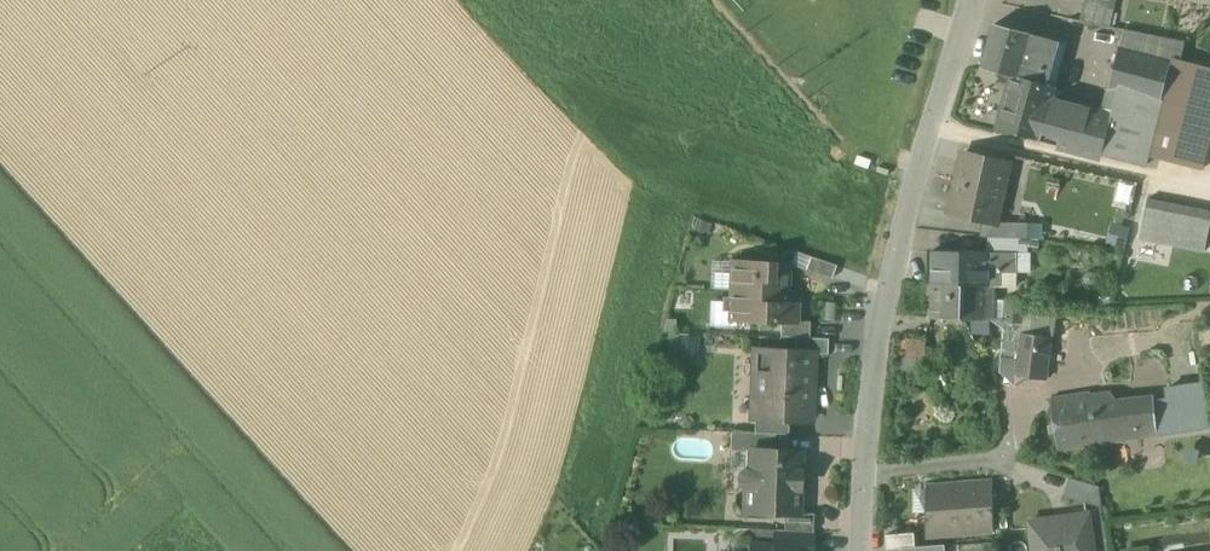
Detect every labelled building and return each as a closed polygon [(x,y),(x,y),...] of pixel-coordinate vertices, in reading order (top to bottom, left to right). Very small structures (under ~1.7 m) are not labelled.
[(1109,28),(1116,0),(1085,0),(1080,22),(1109,28)] [(1038,142),(1040,143),(1051,98),(1054,88),(1017,78),(1030,34),(995,24),(982,69),(1001,74),(997,88),(1008,91),(997,130),(1039,140),(1038,142)] [(1124,30),(1119,49),(1171,62),(1172,60),(1181,62),(1184,42),(1124,30)] [(1017,78),(1054,88),(1067,44),(1030,34),(1017,78)] [(1102,112),(1112,115),(1155,126),(1156,122),(1171,62),(1119,49),(1102,112)] [(1156,122),(1209,137),(1209,70),(1181,62),(1172,60),(1171,62),(1156,122)] [(1040,143),(1101,158),(1102,156),(1112,115),(1102,112),(1063,102),(1064,101),(1051,98),(1040,143)] [(1147,155),(1155,126),(1112,115),(1102,156),(1144,167),(1147,155)] [(1209,142),(1209,137),(1156,122),(1155,126),(1147,155),(1203,169),(1209,142)] [(983,221),(995,224),(996,223),(1009,163),(964,153),(950,214),(983,221)] [(1206,254),(1209,235),(1209,215),(1150,201),(1141,238),(1206,254)] [(980,237),(989,238),(994,239),(1028,239),(1028,224),(996,223),(995,224),(983,221),(980,237)] [(1027,254),(1028,239),(994,239),(989,238),(987,252),(990,252),(990,253),(1015,253),(1027,254)] [(786,265),(804,271),(809,257),(791,251),(786,265)] [(962,286),(989,286),(990,253),(990,252),(987,252),(932,252),(931,285),(932,285),(962,286)] [(1015,253),(990,253),(989,286),(996,286),(1000,286),(1000,273),(1015,273),(1015,253)] [(804,271),(830,280),(835,266),(809,257),(804,271)] [(730,262),(728,291),(786,293),(787,275),(782,275),(783,264),(730,262)] [(931,319),(962,319),(962,286),(932,285),(931,319)] [(989,286),(962,286),(962,319),(990,319),(989,286)] [(791,293),(786,293),(728,291),(727,321),(779,323),(795,324),(795,322),(796,305),(791,305),(791,293)] [(1006,301),(1006,323),(1023,325),(1024,303),(1006,301)] [(779,338),(794,338),(808,339),(808,323),(795,322),(795,324),(779,323),(779,338)] [(1018,360),(1023,325),(1006,323),(1005,360),(1018,360)] [(1016,377),(1044,381),(1050,338),(1021,334),(1016,377)] [(827,340),(808,339),(794,338),(793,353),(812,354),(812,355),(826,355),(827,340)] [(898,375),(920,375),(919,359),(927,358),(926,340),(898,340),(898,375)] [(787,420),(809,421),(812,355),(812,354),(793,353),(754,351),(751,419),(754,419),(787,420)] [(1059,452),(1096,447),(1091,407),(1089,397),(1052,403),(1059,452)] [(1114,404),(1091,407),(1096,447),(1159,437),(1154,403),(1122,407),(1114,404)] [(753,434),(774,435),(787,435),(787,420),(754,419),(753,434)] [(773,451),(774,435),(753,434),(730,433),(729,451),(746,452),(746,450),(773,451)] [(783,515),(797,515),(797,514),(800,452),(773,451),(746,450),(746,452),(746,468),(743,468),(736,474),(735,484),(742,491),(745,491),(744,513),(783,515)] [(992,481),(971,483),(972,497),(992,494),(992,481)] [(1067,498),(1100,507),(1098,489),(1074,482),(1067,498)] [(971,483),(960,484),(928,486),(927,538),(980,534),(993,533),(992,494),(972,497),(971,483)] [(783,532),(812,533),(813,514),(797,514),(797,515),(783,515),(783,532)] [(1035,550),(1092,550),(1088,518),(1055,522),(1053,519),(1031,522),(1035,550)] [(812,533),(773,531),(772,546),(797,547),(796,550),(811,550),(812,533)]
